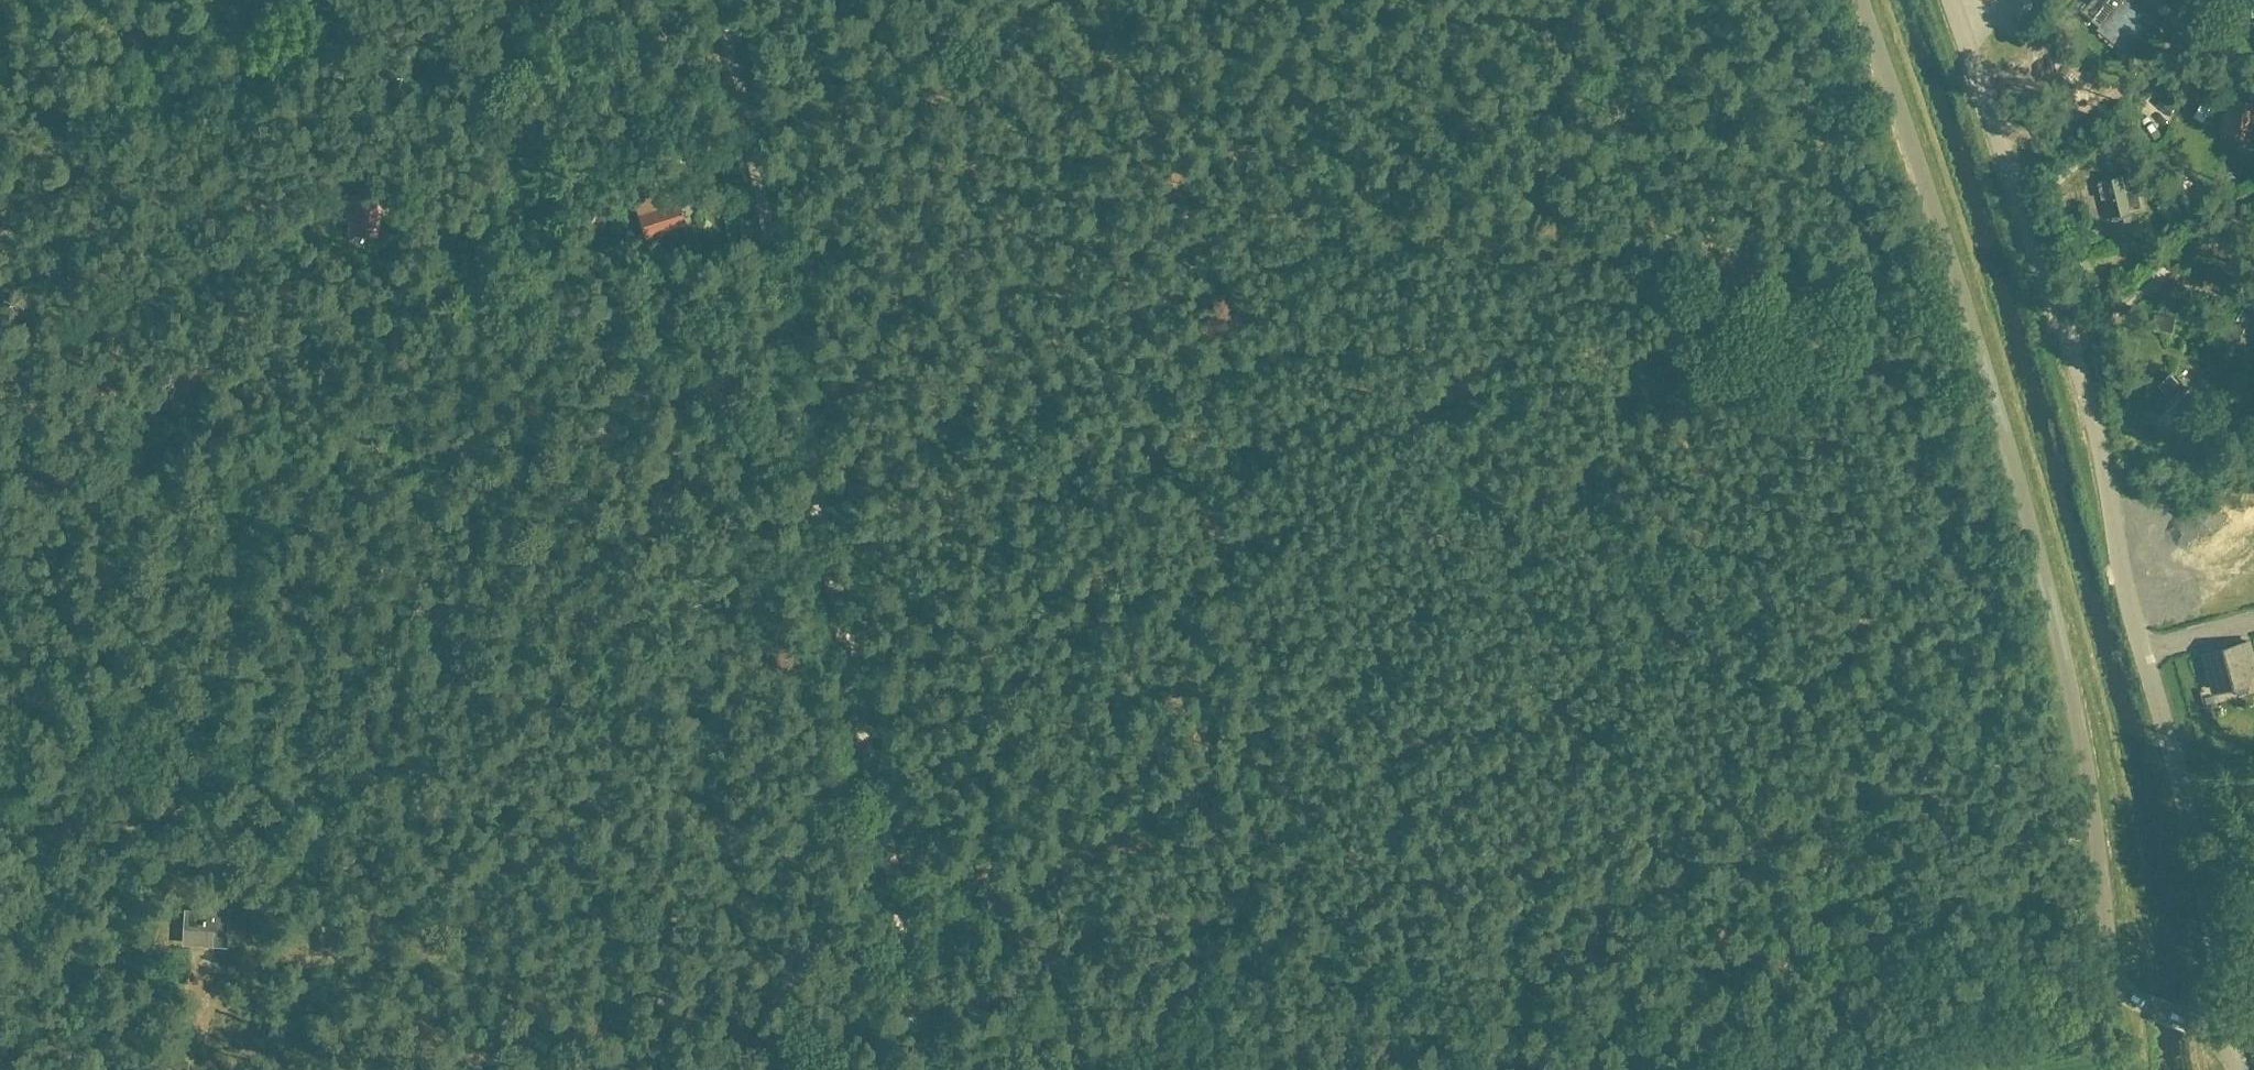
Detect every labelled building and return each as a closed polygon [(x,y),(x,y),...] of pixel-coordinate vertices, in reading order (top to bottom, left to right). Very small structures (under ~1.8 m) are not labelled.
[(2080,9),(2108,33),(2105,36),(2106,36),(2107,35),(2124,49),(2148,20),(2131,6),(2134,3),(2131,0),(2088,0),(2080,9)] [(2253,118),(2253,103),(2230,95),(2219,131),(2247,140),(2248,137),(2253,138),(2253,137),(2253,121),(2253,120),(2253,118)] [(641,184),(636,168),(621,172),(626,188),(641,184)] [(2133,193),(2127,194),(2123,181),(2097,187),(2106,221),(2132,214),(2131,212),(2138,211),(2133,193)] [(351,195),(347,232),(376,235),(380,198),(351,195)] [(685,225),(677,200),(651,208),(658,233),(685,225)] [(2158,389),(2164,396),(2150,410),(2168,430),(2194,405),(2169,378),(2158,389)] [(2207,653),(2216,684),(2248,675),(2242,655),(2250,653),(2253,665),(2253,662),(2248,642),(2207,653)] [(1669,871),(1682,864),(1676,853),(1663,861),(1669,871)] [(228,913),(185,910),(183,945),(226,947),(228,913)]
